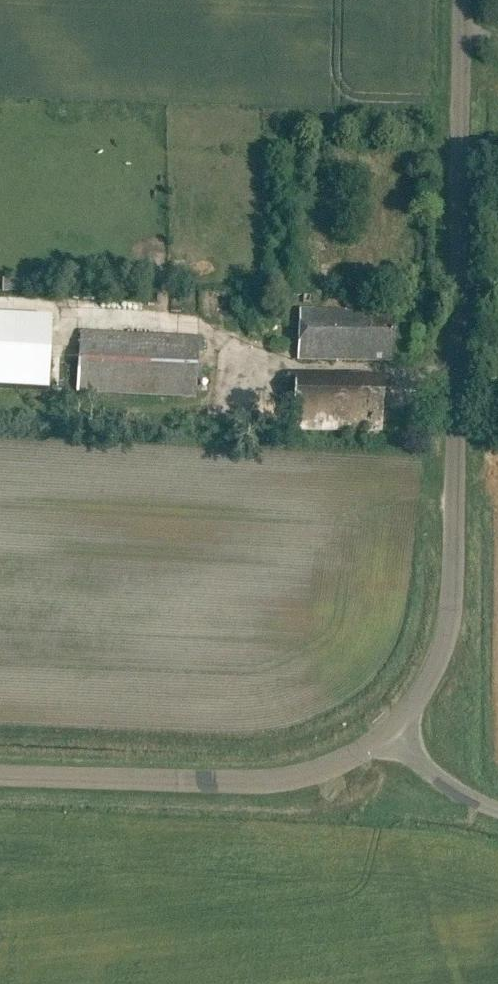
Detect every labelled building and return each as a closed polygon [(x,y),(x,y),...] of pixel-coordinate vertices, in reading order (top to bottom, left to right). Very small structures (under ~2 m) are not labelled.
[(300,310),(299,360),(392,361),(393,318),(370,318),(370,314),(346,313),(346,311),(300,310)] [(48,392),(52,320),(0,317),(0,390),(48,392)] [(198,338),(79,333),(76,393),(195,398),(198,338)] [(295,377),(293,431),(382,433),(383,379),(295,377)]
